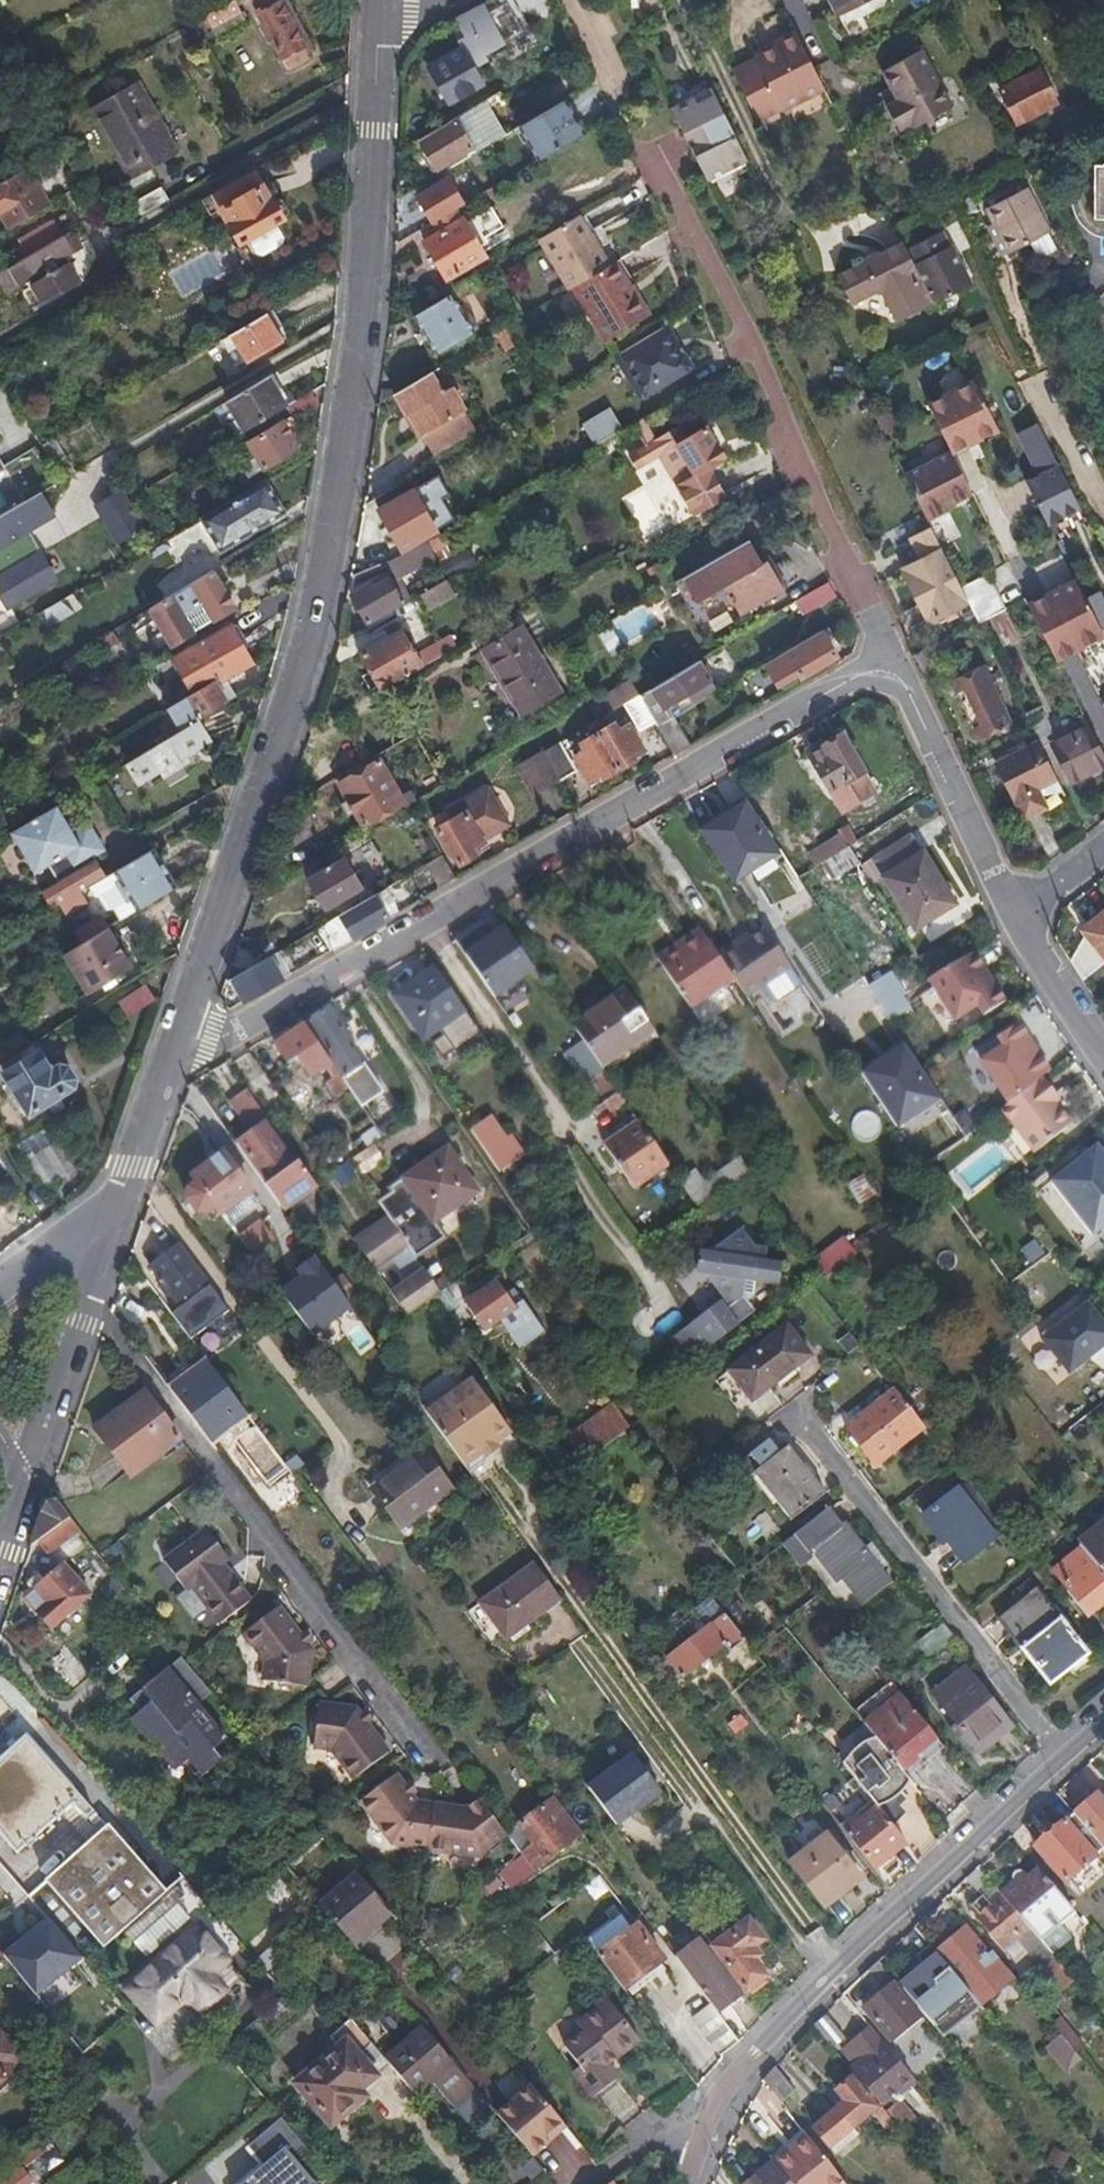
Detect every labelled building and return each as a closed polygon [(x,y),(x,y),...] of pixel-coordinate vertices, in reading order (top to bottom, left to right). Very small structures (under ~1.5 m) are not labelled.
[(288,70),(311,57),(310,55),(317,51),(291,0),(252,0),(288,70)] [(839,16),(869,0),(830,0),(839,16)] [(1103,18),(1103,0),(1095,0),(1103,18)] [(449,104),(484,84),(476,69),(534,36),(521,15),(428,67),(449,104)] [(203,39),(194,25),(187,30),(195,44),(203,39)] [(798,36),(795,30),(774,41),(777,47),(756,58),(757,60),(733,72),(758,120),(781,108),(782,110),(824,89),(798,36)] [(952,107),(922,52),(884,72),(899,101),(888,107),(901,130),(911,124),(913,128),(952,107)] [(23,66),(18,57),(6,63),(11,72),(23,66)] [(1017,124),(1058,103),(1041,69),(1008,86),(998,72),(986,79),(998,100),(1003,97),(1017,124)] [(152,169),(179,154),(138,81),(91,107),(132,180),(125,184),(129,191),(156,175),(152,169)] [(671,108),(708,182),(749,161),(712,88),(671,108)] [(568,100),(519,126),(537,161),(587,134),(568,100)] [(437,171),(475,148),(477,151),(506,134),(487,101),(457,119),(456,118),(419,140),(437,171)] [(1103,165),(1094,165),(1094,219),(1103,219),(1103,164),(1103,165)] [(47,206),(24,169),(0,183),(0,211),(10,228),(47,206)] [(277,223),(285,218),(284,217),(289,215),(290,212),(283,200),(280,199),(276,202),(274,199),(271,201),(254,171),(211,195),(220,210),(239,244),(248,239),(277,223)] [(465,204),(450,178),(417,198),(432,223),(465,204)] [(169,199),(162,187),(136,202),(142,214),(169,199)] [(1050,233),(1027,188),(987,209),(1010,254),(1050,233)] [(211,216),(220,210),(211,195),(201,200),(211,216)] [(423,242),(447,281),(488,257),(485,252),(512,235),(495,207),(475,219),(465,203),(465,204),(432,223),(438,233),(423,242)] [(539,239),(570,289),(573,288),(611,265),(579,215),(539,239)] [(54,221),(20,241),(23,246),(12,253),(18,263),(63,237),(54,221)] [(284,235),(277,223),(248,239),(255,252),(262,253),(282,242),(284,235)] [(42,303),(60,292),(58,288),(71,281),(75,273),(67,259),(84,249),(73,231),(63,237),(18,263),(0,274),(0,294),(1,297),(18,286),(18,285),(28,279),(42,303)] [(935,304),(972,285),(951,246),(949,247),(941,233),(907,249),(935,304)] [(884,293),(898,321),(935,304),(907,249),(904,243),(838,277),(851,304),(878,291),(884,293)] [(631,288),(616,262),(611,265),(573,288),(606,342),(650,316),(640,298),(633,287),(631,288)] [(460,307),(452,294),(415,315),(438,354),(475,332),(472,328),(476,325),(464,305),(460,307)] [(284,342),(267,313),(231,334),(239,347),(248,363),(284,342)] [(669,324),(616,356),(641,399),(694,367),(669,324)] [(519,336),(512,325),(507,328),(514,339),(519,336)] [(505,351),(517,343),(514,339),(507,328),(495,335),(505,351)] [(229,353),(239,347),(231,334),(222,340),(229,353)] [(436,456),(476,432),(464,411),(466,410),(453,387),(444,392),(433,372),(394,395),(407,416),(409,415),(421,436),(423,435),(436,456)] [(287,406),(269,377),(228,401),(246,431),(278,412),(287,406)] [(974,380),(928,403),(933,413),(952,451),(953,454),(1000,431),(974,380)] [(319,407),(311,393),(287,407),(295,421),(319,407)] [(609,409),(581,425),(593,447),(622,431),(609,409)] [(652,433),(644,418),(634,424),(642,439),(652,433)] [(277,420),(238,443),(256,474),(296,451),(277,420)] [(1048,524),(1080,507),(1037,423),(1017,434),(1039,475),(1026,482),(1048,524)] [(660,455),(679,486),(695,513),(727,494),(710,467),(718,462),(724,458),(717,447),(718,447),(707,427),(687,439),(679,427),(637,452),(645,465),(660,455)] [(74,473),(53,439),(42,445),(63,479),(74,473)] [(952,451),(905,475),(928,521),(949,510),(948,508),(973,495),(953,454),(952,451)] [(284,513),(266,483),(204,519),(222,550),(284,513)] [(130,500),(124,489),(101,503),(120,534),(142,521),(130,500)] [(437,531),(414,490),(379,510),(402,551),(437,531)] [(55,515),(41,492),(0,516),(0,546),(55,515)] [(70,537),(61,522),(37,535),(46,551),(70,537)] [(196,527),(164,538),(173,561),(204,550),(196,527)] [(961,588),(942,550),(932,529),(898,546),(908,567),(903,570),(929,622),(968,603),(961,588)] [(446,546),(440,536),(428,542),(435,553),(446,546)] [(724,587),(741,616),(785,590),(768,560),(763,563),(750,540),(683,578),(697,603),(724,587)] [(434,556),(427,543),(399,558),(407,572),(434,556)] [(0,572),(0,598),(7,610),(59,581),(41,549),(0,572)] [(478,565),(468,549),(442,564),(451,581),(478,565)] [(414,584),(420,595),(447,579),(441,569),(414,584)] [(236,607),(214,570),(172,595),(150,608),(172,645),(236,607)] [(989,574),(961,588),(968,603),(970,606),(998,592),(989,574)] [(368,624),(411,599),(396,575),(373,588),(370,584),(351,595),(368,624)] [(420,595),(423,600),(450,585),(447,579),(420,595)] [(1028,604),(1057,661),(1103,637),(1103,634),(1076,580),(1028,604)] [(836,594),(830,582),(801,599),(796,602),(803,615),(807,612),(836,594)] [(423,600),(430,612),(457,597),(450,585),(423,600)] [(1007,609),(998,592),(970,606),(979,624),(1007,609)] [(612,657),(675,618),(662,595),(596,631),(612,657)] [(71,596),(40,611),(48,626),(78,611),(71,596)] [(1008,612),(990,620),(1004,647),(1020,639),(1008,612)] [(561,692),(522,626),(483,649),(523,715),(561,692)] [(222,684),(254,666),(231,627),(176,658),(195,693),(219,680),(222,684)] [(402,630),(361,653),(380,687),(421,664),(417,657),(402,630)] [(824,630),(765,664),(778,685),(798,674),(801,678),(838,656),(824,630)] [(453,637),(417,657),(421,664),(423,667),(458,647),(453,637)] [(655,720),(659,727),(674,718),(667,706),(688,693),(693,701),(716,688),(700,661),(641,696),(655,720)] [(1013,725),(984,665),(951,680),(979,740),(1013,725)] [(199,720),(231,700),(222,684),(219,680),(195,693),(176,704),(181,713),(176,716),(184,729),(199,720)] [(655,720),(641,696),(625,705),(639,730),(655,720)] [(1039,742),(1042,749),(1052,744),(1057,741),(1040,706),(1025,714),(1033,730),(1039,742)] [(1024,713),(1015,717),(1023,734),(1033,730),(1025,714),(1024,713)] [(659,727),(675,754),(691,745),(675,717),(674,718),(659,727)] [(181,759),(211,741),(199,720),(184,729),(126,763),(139,784),(160,772),(164,778),(184,765),(181,759)] [(598,720),(593,723),(598,732),(604,729),(598,720)] [(587,727),(592,736),(598,732),(593,723),(587,727)] [(644,750),(629,724),(618,730),(614,723),(604,729),(598,732),(620,770),(636,760),(633,756),(644,750)] [(1089,725),(1057,741),(1052,744),(1071,782),(1103,766),(1103,753),(1089,725)] [(620,770),(598,732),(592,736),(581,742),(586,749),(575,755),(591,781),(601,775),(603,779),(620,770)] [(878,791),(843,733),(808,754),(823,780),(826,778),(846,811),(878,791)] [(576,770),(560,742),(544,751),(561,780),(576,770)] [(1039,742),(997,763),(1025,819),(1046,808),(1044,804),(1037,789),(1057,779),(1042,749),(1039,742)] [(561,780),(544,751),(518,767),(534,795),(561,780)] [(364,826),(404,803),(407,808),(418,802),(412,791),(401,797),(380,760),(339,783),(349,799),(342,803),(348,815),(355,811),(364,826)] [(420,782),(426,793),(441,785),(435,774),(420,782)] [(1064,794),(1057,779),(1037,789),(1044,804),(1064,794)] [(439,826),(461,865),(478,855),(475,850),(486,845),(483,840),(507,825),(503,818),(505,813),(495,797),(490,796),(486,789),(459,804),(463,812),(454,818),(439,826)] [(695,819),(724,879),(777,853),(748,793),(695,819)] [(449,810),(454,818),(463,812),(459,804),(449,810)] [(59,882),(96,860),(97,860),(88,842),(82,846),(57,805),(11,832),(36,873),(49,866),(59,882)] [(4,814),(0,816),(0,830),(1,831),(11,825),(4,814)] [(859,839),(849,824),(840,829),(842,832),(850,845),(859,839)] [(850,845),(842,832),(809,852),(817,866),(824,861),(850,845)] [(872,882),(883,875),(924,850),(913,833),(862,865),(872,882)] [(850,845),(824,861),(834,878),(860,862),(850,845)] [(122,920),(178,887),(155,848),(106,877),(91,886),(96,896),(103,892),(112,909),(115,907),(122,920)] [(883,875),(916,928),(957,902),(924,850),(883,875)] [(440,888),(457,879),(443,855),(426,865),(440,888)] [(362,886),(346,859),(309,880),(325,907),(362,886)] [(389,887),(377,894),(386,911),(398,904),(389,887)] [(89,904),(82,891),(60,904),(67,917),(89,904)] [(339,916),(352,939),(390,917),(386,911),(377,894),(339,916)] [(1082,929),(1103,956),(1103,911),(1082,929)] [(109,928),(102,916),(76,932),(83,943),(109,928)] [(332,951),(352,939),(339,916),(319,928),(332,951)] [(537,968),(504,922),(490,931),(485,924),(459,942),(497,996),(537,968)] [(87,992),(132,966),(109,928),(83,943),(65,954),(87,992)] [(737,941),(718,954),(734,979),(746,997),(792,967),(766,928),(740,946),(737,941)] [(718,954),(701,929),(657,957),(691,1008),(734,979),(718,954)] [(949,967),(936,947),(919,957),(932,978),(949,967)] [(279,952),(271,956),(284,978),(291,974),(279,952)] [(983,1017),(1005,1003),(994,984),(986,971),(974,952),(949,967),(932,978),(929,979),(955,1021),(978,1008),(983,1017)] [(271,956),(232,979),(245,1001),(284,978),(271,956)] [(399,991),(392,995),(407,1016),(424,1041),(441,1030),(443,1034),(432,1042),(443,1058),(454,1050),(455,1052),(482,1033),(476,1025),(435,965),(399,991)] [(887,1020),(912,1004),(890,969),(865,984),(887,1020)] [(156,1001),(145,984),(117,1001),(128,1018),(156,1001)] [(654,1031),(625,988),(573,1024),(585,1042),(602,1067),(654,1031)] [(812,1004),(788,996),(779,1022),(803,1031),(812,1004)] [(330,1006),(308,1022),(345,1077),(343,1078),(350,1089),(362,1107),(385,1092),(365,1062),(362,1065),(348,1043),(353,1040),(330,1006)] [(1043,1076),(1049,1071),(1038,1053),(1035,1055),(1027,1041),(1030,1039),(1019,1021),(997,1035),(1003,1044),(980,1058),(1007,1104),(1043,1076)] [(305,1024),(275,1044),(289,1064),(298,1058),(312,1077),(325,1068),(332,1077),(326,1082),(337,1098),(350,1089),(343,1078),(305,1024)] [(1027,1041),(1035,1055),(1038,1053),(1030,1039),(1027,1041)] [(602,1067),(585,1042),(568,1054),(588,1084),(606,1072),(602,1067)] [(942,1099),(904,1042),(861,1071),(899,1128),(942,1099)] [(31,1112),(73,1085),(75,1078),(68,1067),(60,1065),(53,1070),(35,1043),(0,1065),(31,1112)] [(1073,1123),(1057,1103),(1051,1095),(1055,1092),(1043,1076),(1007,1104),(1000,1109),(1035,1153),(1073,1123)] [(266,1122),(271,1119),(252,1092),(237,1103),(251,1124),(260,1118),(264,1123),(266,1122)] [(626,1101),(619,1092),(604,1102),(611,1111),(626,1101)] [(1061,1100),(1055,1092),(1051,1095),(1057,1103),(1061,1100)] [(634,1112),(614,1126),(619,1134),(639,1120),(634,1112)] [(507,1138),(491,1116),(471,1129),(500,1172),(525,1156),(511,1135),(507,1138)] [(670,1165),(639,1120),(619,1134),(604,1144),(635,1189),(670,1165)] [(264,1123),(238,1142),(269,1185),(267,1186),(286,1213),(320,1189),(300,1161),(296,1164),(266,1122),(264,1123)] [(44,1189),(76,1170),(49,1127),(18,1144),(44,1189)] [(386,1161),(374,1144),(352,1159),(363,1176),(386,1161)] [(1098,1145),(1051,1181),(1094,1235),(1103,1227),(1103,1152),(1098,1145)] [(391,1191),(378,1201),(387,1214),(391,1220),(418,1258),(447,1237),(436,1222),(480,1192),(448,1146),(388,1186),(391,1191)] [(254,1191),(224,1151),(192,1175),(197,1182),(188,1189),(187,1199),(198,1213),(208,1215),(216,1208),(222,1215),(254,1191)] [(742,1158),(690,1194),(700,1208),(752,1172),(742,1158)] [(387,1214),(353,1237),(358,1244),(391,1220),(387,1214)] [(391,1220),(358,1244),(376,1269),(393,1257),(410,1280),(392,1293),(400,1304),(408,1316),(433,1298),(441,1292),(418,1258),(391,1220)] [(260,1221),(239,1236),(253,1257),(275,1241),(260,1221)] [(696,1261),(730,1305),(742,1295),(745,1278),(771,1281),(778,1282),(781,1261),(764,1259),(765,1247),(753,1245),(740,1228),(696,1261)] [(858,1253),(846,1238),(816,1261),(828,1276),(858,1253)] [(1029,1264),(1044,1257),(1035,1239),(1020,1246),(1029,1264)] [(208,1280),(180,1244),(150,1267),(177,1303),(208,1280)] [(353,1309),(315,1256),(296,1269),(298,1276),(279,1290),(313,1338),(353,1309)] [(441,1292),(433,1298),(458,1330),(476,1317),(485,1331),(517,1309),(497,1281),(478,1295),(464,1276),(441,1292)] [(247,1332),(208,1280),(177,1303),(169,1309),(209,1361),(247,1332)] [(742,1295),(730,1305),(726,1308),(729,1313),(746,1300),(742,1295)] [(1090,1299),(1041,1336),(1071,1375),(1103,1349),(1103,1318),(1090,1299)] [(709,1311),(689,1326),(706,1348),(754,1311),(746,1300),(729,1313),(726,1308),(713,1317),(709,1311)] [(728,1370),(753,1401),(812,1355),(787,1324),(728,1370)] [(672,1339),(688,1361),(706,1348),(689,1326),(672,1339)] [(249,1414),(209,1361),(171,1389),(211,1442),(249,1414)] [(473,1378),(426,1412),(466,1466),(497,1444),(512,1433),(473,1378)] [(926,1427),(895,1389),(846,1428),(876,1466),(926,1427)] [(181,1439),(145,1391),(95,1429),(131,1477),(181,1439)] [(630,1427),(614,1403),(568,1437),(585,1462),(630,1427)] [(827,1493),(790,1445),(781,1452),(770,1438),(739,1462),(751,1475),(754,1472),(791,1521),(827,1493)] [(497,1444),(466,1466),(472,1475),(485,1465),(488,1459),(501,1449),(497,1444)] [(454,1489),(423,1449),(371,1489),(401,1529),(454,1489)] [(1012,1537),(967,1480),(957,1487),(998,1538),(1003,1545),(1012,1537)] [(998,1538),(957,1487),(924,1513),(947,1543),(951,1539),(968,1561),(998,1538)] [(70,1518),(58,1501),(55,1503),(53,1504),(50,1505),(48,1506),(46,1508),(45,1509),(44,1512),(42,1515),(40,1518),(31,1543),(33,1545),(38,1541),(70,1518)] [(828,1509),(783,1544),(801,1567),(816,1555),(837,1583),(842,1578),(863,1605),(892,1581),(883,1569),(866,1547),(846,1522),(841,1526),(828,1509)] [(80,1530),(70,1518),(38,1541),(48,1553),(80,1530)] [(1079,1540),(1084,1546),(1103,1572),(1103,1521),(1079,1540)] [(230,1559),(207,1529),(164,1560),(187,1591),(193,1586),(221,1624),(252,1601),(224,1563),(230,1559)] [(872,1542),(866,1547),(883,1569),(889,1564),(872,1542)] [(1084,1546),(1053,1570),(1090,1617),(1103,1605),(1103,1572),(1084,1546)] [(562,1600),(535,1562),(480,1603),(507,1640),(562,1600)] [(91,1595),(64,1564),(45,1580),(39,1573),(26,1583),(26,1584),(32,1590),(24,1598),(52,1629),(91,1595)] [(126,1588),(117,1578),(103,1590),(112,1600),(126,1588)] [(710,1594),(725,1613),(708,1625),(666,1657),(683,1679),(726,1646),(731,1651),(746,1640),(729,1618),(744,1606),(725,1582),(710,1594)] [(1090,1655),(1037,1587),(998,1618),(1050,1686),(1090,1655)] [(693,1607),(708,1625),(725,1613),(710,1594),(693,1607)] [(301,1633),(280,1606),(244,1632),(266,1662),(263,1681),(308,1687),(313,1649),(310,1645),(301,1633)] [(955,1639),(942,1622),(912,1647),(912,1648),(921,1659),(925,1663),(955,1639)] [(315,1641),(306,1629),(301,1633),(310,1645),(315,1641)] [(921,1659),(912,1648),(905,1653),(914,1664),(921,1659)] [(173,1666),(169,1661),(156,1673),(160,1678),(143,1693),(141,1691),(125,1706),(132,1714),(121,1724),(134,1738),(140,1734),(159,1755),(161,1753),(174,1768),(181,1762),(192,1774),(210,1757),(206,1753),(219,1742),(189,1708),(198,1698),(173,1666)] [(1008,1717),(967,1665),(931,1694),(972,1746),(1008,1717)] [(901,1693),(864,1723),(874,1735),(904,1771),(919,1760),(916,1756),(938,1739),(901,1693)] [(361,1713),(357,1708),(319,1702),(314,1747),(333,1750),(355,1779),(390,1752),(369,1724),(361,1713)] [(367,1709),(361,1713),(369,1724),(375,1720),(367,1709)] [(1015,1726),(1008,1717),(972,1746),(979,1755),(1015,1726)] [(0,1758),(0,1833),(18,1853),(19,1851),(28,1861),(39,1852),(30,1842),(64,1812),(91,1842),(30,1896),(48,1917),(82,1957),(87,1963),(168,1892),(109,1825),(108,1826),(27,1735),(0,1758)] [(874,1735),(842,1761),(877,1805),(892,1824),(895,1822),(894,1820),(906,1810),(892,1793),(910,1779),(904,1771),(874,1735)] [(661,1791),(634,1755),(589,1788),(617,1824),(661,1791)] [(506,1833),(480,1797),(465,1808),(419,1801),(415,1796),(405,1784),(397,1773),(360,1800),(393,1844),(479,1856),(507,1835),(506,1833)] [(411,1779),(405,1784),(415,1796),(420,1791),(411,1779)] [(1099,1792),(1073,1813),(1103,1848),(1103,1797),(1099,1792)] [(822,1802),(831,1813),(842,1804),(834,1793),(822,1802)] [(556,1796),(506,1833),(507,1835),(523,1855),(534,1870),(583,1833),(556,1796)] [(892,1824),(877,1805),(845,1831),(876,1869),(908,1844),(892,1824)] [(1073,1813),(1034,1847),(1066,1884),(1103,1851),(1103,1848),(1073,1813)] [(828,1833),(789,1862),(825,1909),(864,1879),(853,1865),(843,1853),(828,1833)] [(847,1849),(843,1853),(853,1865),(857,1862),(847,1849)] [(534,1870),(523,1855),(500,1873),(512,1888),(534,1870)] [(979,1915),(977,1916),(1006,1950),(1017,1941),(1029,1954),(1061,1992),(1075,1981),(1053,1954),(1000,1892),(979,1867),(966,1878),(981,1896),(989,1906),(979,1915)] [(1076,1912),(1038,1868),(1028,1876),(1024,1872),(1024,1871),(1022,1870),(1020,1870),(1018,1870),(1016,1871),(1014,1873),(1013,1874),(1012,1876),(1012,1878),(1013,1880),(1013,1881),(1000,1892),(1053,1954),(1072,1938),(1060,1924),(1076,1912)] [(393,1913),(357,1872),(320,1905),(355,1946),(393,1913)] [(165,1902),(127,1936),(146,1958),(191,1918),(177,1902),(185,1895),(179,1887),(163,1901),(165,1902)] [(971,1904),(979,1915),(989,1906),(981,1896),(971,1904)] [(765,1939),(749,1919),(720,1940),(705,1921),(710,1917),(700,1905),(686,1916),(695,1928),(697,1926),(747,1992),(768,1976),(756,1959),(761,1955),(755,1947),(765,1939)] [(1087,1925),(1076,1912),(1060,1924),(1072,1938),(1087,1925)] [(666,1960),(639,1923),(632,1928),(622,1914),(587,1940),(591,1946),(625,1991),(666,1960)] [(48,1917),(3,1955),(4,1956),(49,2009),(81,1983),(68,1968),(82,1957),(48,1917)] [(199,1926),(128,1987),(158,2022),(178,2003),(196,2001),(203,2009),(224,1990),(222,1988),(211,1975),(226,1961),(228,1960),(199,1926)] [(967,1926),(936,1951),(971,1994),(978,2003),(1013,1975),(993,1951),(990,1954),(967,1926)] [(587,1940),(582,1933),(557,1953),(566,1965),(591,1946),(587,1940)] [(702,1937),(676,1957),(683,1967),(689,1975),(712,2005),(718,2012),(744,1993),(702,1937)] [(1017,1964),(1029,1954),(1017,1941),(1006,1950),(1017,1964)] [(278,1942),(257,1960),(266,1970),(287,1952),(278,1942)] [(971,1994),(936,1951),(930,1944),(916,1955),(924,1964),(917,1970),(920,1973),(902,1987),(933,2024),(971,1994)] [(880,1960),(868,1971),(885,1990),(895,1981),(897,1980),(880,1960)] [(226,1961),(211,1975),(222,1988),(237,1974),(226,1961)] [(1013,1975),(978,2003),(982,2007),(1016,1979),(1013,1975)] [(923,2016),(895,1981),(885,1990),(864,2007),(892,2041),(923,2016)] [(641,2040),(609,1999),(577,2023),(584,2031),(565,2046),(579,2065),(573,2071),(594,2097),(620,2077),(610,2064),(641,2040)] [(1050,2001),(1041,2009),(1061,2034),(1064,2036),(1073,2029),(1050,2001)] [(718,2012),(712,2005),(693,2019),(721,2056),(740,2042),(718,2012)] [(846,2037),(827,2014),(814,2025),(833,2048),(846,2037)] [(339,2046),(295,2083),(332,2126),(367,2096),(362,2090),(391,2065),(385,2058),(352,2018),(330,2036),(339,2046)] [(477,2090),(423,2026),(385,2058),(391,2065),(418,2095),(433,2082),(455,2108),(477,2090)] [(914,2078),(870,2026),(842,2050),(853,2063),(887,2103),(914,2078)] [(13,2074),(13,2064),(24,2054),(2,2029),(0,2031),(0,2085),(13,2074)] [(1087,2045),(1073,2029),(1064,2036),(1078,2053),(1087,2045)] [(1064,2036),(1061,2034),(1046,2047),(1066,2072),(1082,2059),(1078,2053),(1064,2036)] [(887,2103),(853,2063),(849,2067),(882,2105),(883,2106),(887,2103)] [(796,2090),(776,2066),(764,2079),(782,2102),(796,2090)] [(495,2082),(504,2096),(526,2082),(517,2068),(495,2082)] [(852,2077),(835,2090),(845,2101),(813,2128),(830,2148),(872,2112),(887,2129),(896,2122),(887,2111),(883,2106),(882,2105),(878,2108),(852,2077)] [(533,2086),(509,2106),(540,2143),(564,2123),(533,2086)] [(900,2100),(887,2111),(896,2122),(903,2129),(916,2118),(900,2100)] [(509,2106),(498,2115),(533,2157),(568,2128),(564,2123),(540,2143),(509,2106)] [(283,2118),(249,2146),(265,2165),(243,2183),(318,2183),(296,2158),(308,2148),(283,2118)] [(808,2135),(774,2162),(791,2183),(847,2183),(808,2135)] [(1,2155),(8,2164),(19,2156),(12,2147),(1,2155)] [(0,2172),(0,2183),(32,2183),(35,2182),(25,2168),(36,2159),(29,2150),(0,2172)] [(774,2162),(773,2161),(744,2183),(791,2183),(774,2162)]
